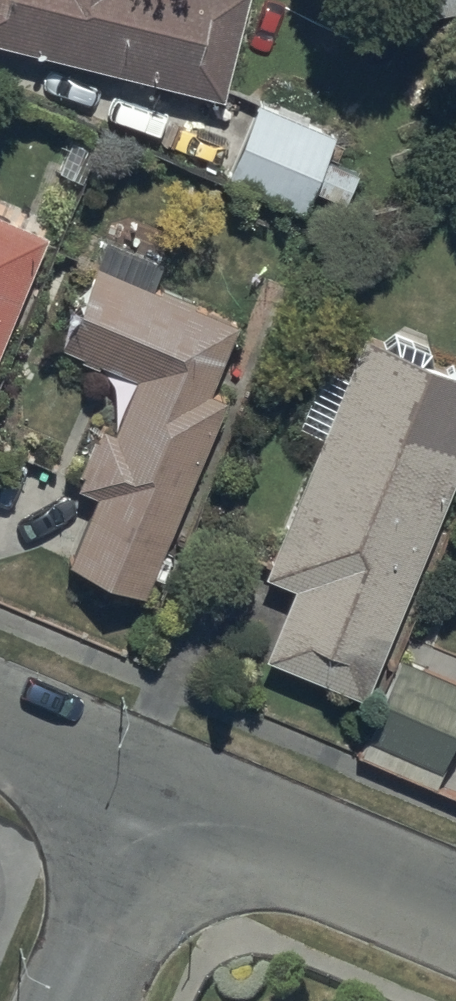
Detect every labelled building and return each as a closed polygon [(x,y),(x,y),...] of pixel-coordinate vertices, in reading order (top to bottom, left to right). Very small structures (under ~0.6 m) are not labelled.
[(225,102),(251,0),(0,0),(0,45),(225,102)] [(337,139),(261,107),(229,184),(305,215),(337,139)] [(360,177),(332,166),(320,195),(348,207),(360,177)] [(49,240),(0,220),(0,359),(49,240)] [(73,569),(148,600),(228,406),(211,399),(240,329),(99,271),(66,351),(141,382),(117,438),(106,433),(82,491),(101,499),(73,569)] [(367,703),(455,487),(455,377),(368,341),(270,580),(299,592),(270,664),(367,703)] [(404,664),(370,744),(443,775),(455,745),(455,686),(404,664)]
